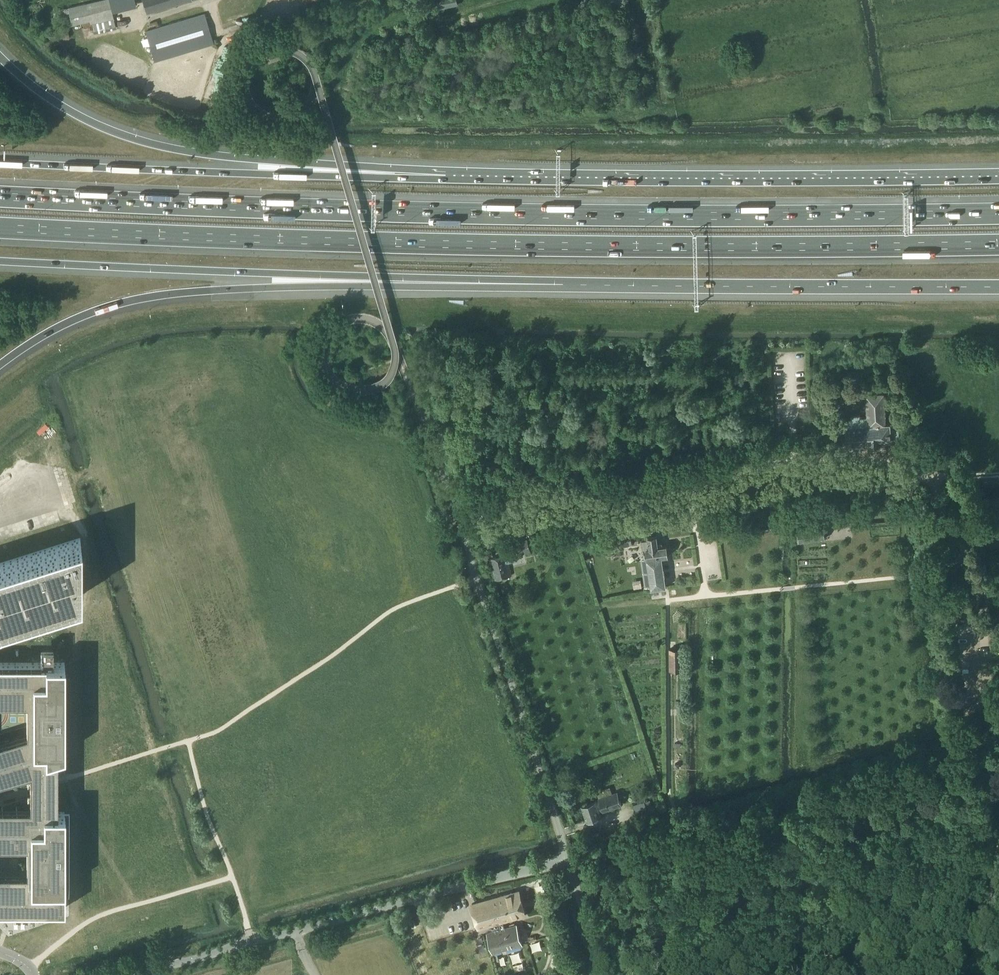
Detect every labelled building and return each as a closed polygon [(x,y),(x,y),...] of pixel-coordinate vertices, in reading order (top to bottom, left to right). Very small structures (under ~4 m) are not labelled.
[(60,19),(61,27),(51,29),(51,40),(69,38),(67,26),(89,21),(90,24),(92,24),(94,34),(116,29),(115,24),(109,0),(101,0),(57,9),(60,19)] [(112,8),(112,11),(136,5),(135,2),(135,0),(110,0),(112,8)] [(188,0),(143,0),(147,12),(188,0)] [(436,10),(459,5),(457,0),(434,0),(436,10)] [(154,61),(213,44),(204,14),(146,31),(154,61)] [(846,419),(846,426),(845,427),(847,446),(868,444),(868,442),(891,441),(891,438),(899,438),(899,429),(891,429),(891,423),(886,423),(884,392),(865,394),(866,417),(861,417),(861,414),(851,414),(852,418),(846,419)] [(47,425),(11,458),(20,467),(56,433),(47,425)] [(62,463),(51,466),(54,473),(65,469),(62,463)] [(799,542),(825,539),(824,524),(797,527),(799,542)] [(632,538),(631,534),(616,536),(617,547),(638,544),(637,537),(632,538)] [(642,540),(645,560),(640,561),(644,587),(649,587),(650,591),(667,588),(663,558),(668,557),(668,553),(667,545),(658,547),(657,536),(647,537),(647,540),(642,540)] [(22,615),(80,597),(80,564),(80,562),(80,540),(80,538),(79,538),(0,563),(0,622),(22,615)] [(490,558),(495,580),(511,576),(508,564),(517,561),(516,555),(531,551),(528,540),(513,544),(514,549),(505,551),(506,554),(490,558)] [(642,588),(641,580),(632,581),(634,589),(642,588)] [(64,909),(64,897),(64,894),(64,883),(64,812),(57,812),(57,806),(57,755),(64,753),(64,715),(64,687),(64,663),(53,663),(53,661),(53,647),(43,647),(41,647),(41,650),(40,663),(1,663),(0,663),(0,698),(28,698),(29,698),(30,735),(0,744),(0,776),(30,767),(30,771),(30,777),(30,806),(30,810),(0,810),(0,840),(29,841),(29,870),(30,874),(0,874),(0,909),(64,909)] [(669,649),(669,672),(683,671),(682,649),(669,649)] [(594,777),(593,774),(590,774),(592,780),(602,777),(601,771),(597,772),(598,775),(594,777)] [(596,792),(599,800),(581,806),(587,821),(601,817),(599,811),(602,810),(602,812),(622,806),(617,792),(612,794),(610,787),(596,792)] [(636,815),(648,811),(644,802),(633,806),(636,815)] [(472,904),(479,928),(494,924),(496,931),(487,933),(493,953),(522,945),(516,925),(504,928),(502,922),(525,915),(518,891),(472,904)] [(540,940),(531,943),(534,950),(542,948),(540,940)]
